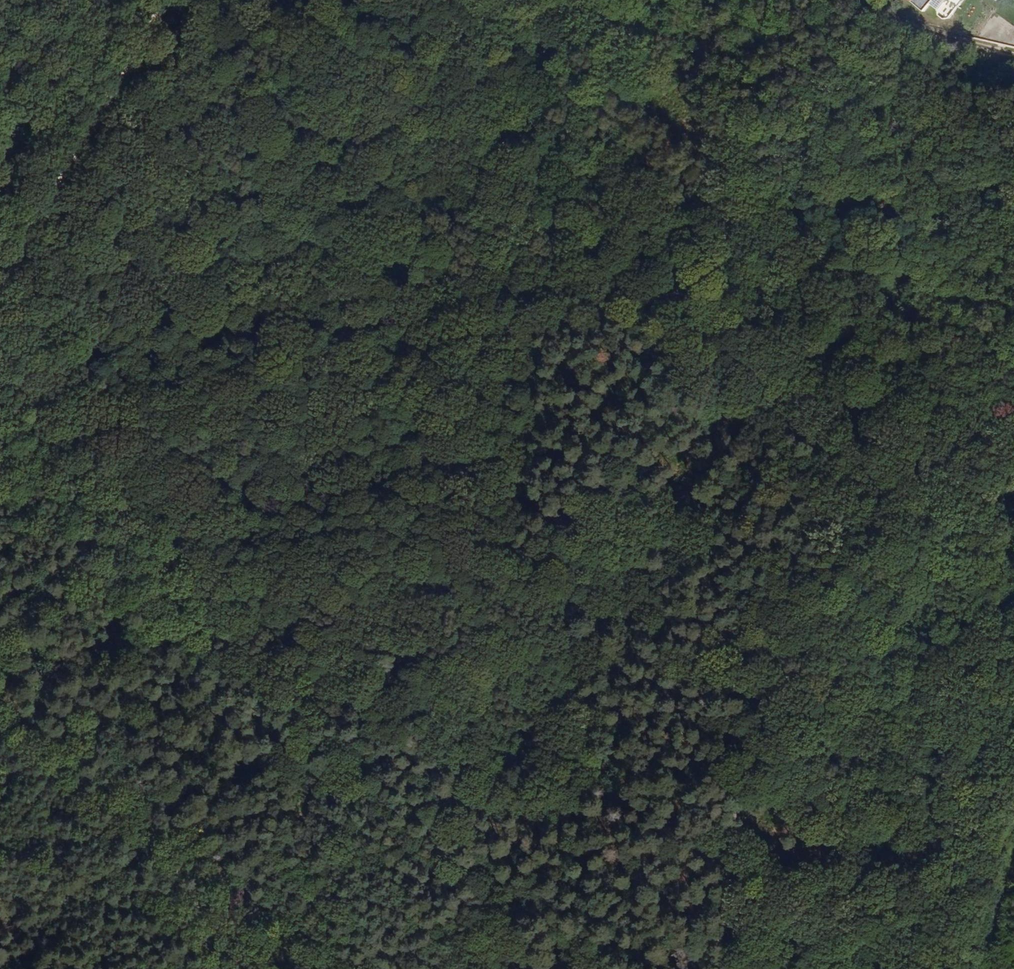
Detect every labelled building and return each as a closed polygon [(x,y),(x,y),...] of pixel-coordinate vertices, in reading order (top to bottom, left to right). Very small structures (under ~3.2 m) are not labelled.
[(952,0),(929,0),(928,3),(935,12),(941,10),(952,0)] [(985,17),(965,40),(980,46),(1003,53),(1013,56),(1013,43),(985,17)]
